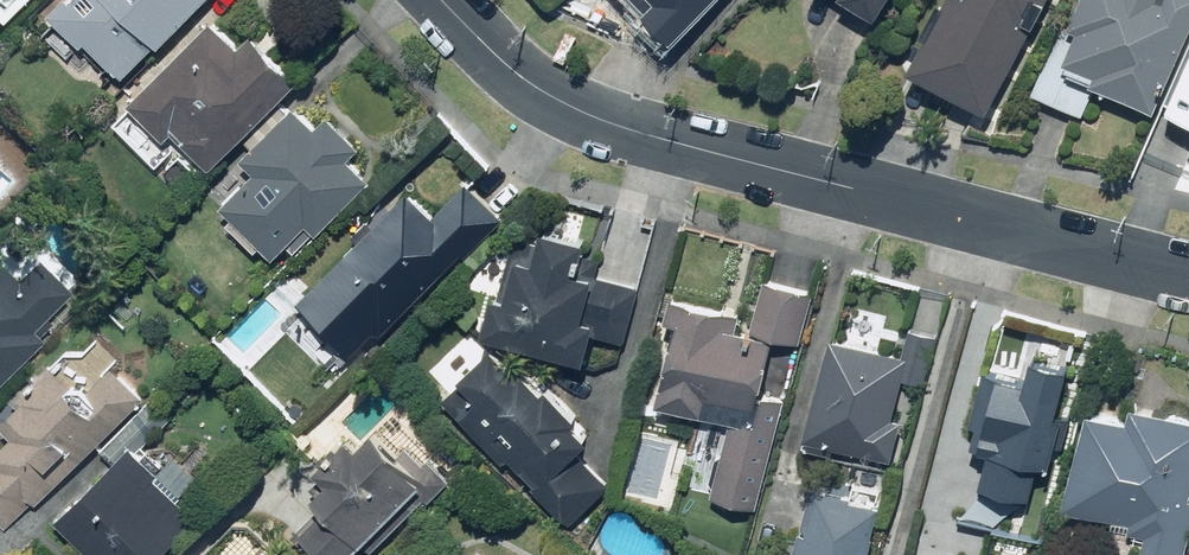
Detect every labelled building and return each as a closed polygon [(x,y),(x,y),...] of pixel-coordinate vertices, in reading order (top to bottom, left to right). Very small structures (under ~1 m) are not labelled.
[(15,0),(0,0),(0,14),(15,0)] [(73,1),(72,0),(64,0),(49,15),(80,46),(85,41),(122,79),(155,45),(157,46),(203,0),(74,0),(73,1)] [(720,0),(618,0),(634,16),(631,19),(667,54),(720,0)] [(878,9),(884,0),(861,0),(878,9)] [(1046,0),(944,0),(906,72),(984,114),(1046,0)] [(1188,30),(1188,0),(1080,0),(1073,15),(1081,18),(1061,66),(1048,60),(1034,93),(1082,114),(1094,87),(1153,113),(1188,30)] [(199,175),(292,85),(247,38),(238,46),(214,21),(130,102),(133,105),(115,122),(158,166),(175,150),(199,175)] [(1163,111),(1188,123),(1188,55),(1163,111)] [(317,234),(367,179),(346,160),(358,147),(326,118),(315,129),(292,107),(240,163),(252,174),(219,209),(274,260),(307,224),(317,234)] [(382,333),(460,254),(464,258),(502,219),(498,215),(466,183),(432,216),(408,193),(280,322),(326,367),(349,345),(355,351),(377,328),(382,333)] [(480,334),(582,360),(589,331),(625,340),(638,289),(574,273),(582,243),(540,232),(531,266),(506,259),(495,300),(489,298),(480,334)] [(31,350),(21,340),(58,301),(23,266),(4,285),(0,281),(0,382),(31,350)] [(759,506),(783,400),(754,394),(766,339),(797,347),(810,293),(758,281),(747,331),(710,323),(713,308),(661,296),(655,323),(664,325),(647,402),(726,420),(709,495),(759,506)] [(920,384),(933,336),(908,329),(901,355),(828,336),(801,437),(880,457),(901,379),(920,384)] [(595,430),(493,339),(439,400),(576,522),(614,479),(579,448),(595,430)] [(1049,460),(1067,368),(1033,361),(1030,374),(1022,373),(1021,381),(992,375),(981,430),(992,432),(982,486),(1031,495),(1039,457),(1049,460)] [(141,399),(113,370),(78,404),(64,390),(68,386),(48,366),(10,403),(31,424),(0,454),(0,522),(6,529),(141,399)] [(1059,506),(1127,520),(1124,531),(1140,534),(1135,554),(1178,554),(1183,531),(1188,533),(1188,418),(1131,405),(1128,419),(1080,409),(1059,506)] [(376,431),(356,449),(349,441),(311,476),(317,483),(305,494),(319,510),(296,530),(318,554),(352,554),(427,487),(376,431)] [(56,521),(89,554),(159,554),(193,523),(152,479),(156,476),(130,449),(56,521)] [(814,485),(795,554),(865,554),(879,503),(814,485)]
